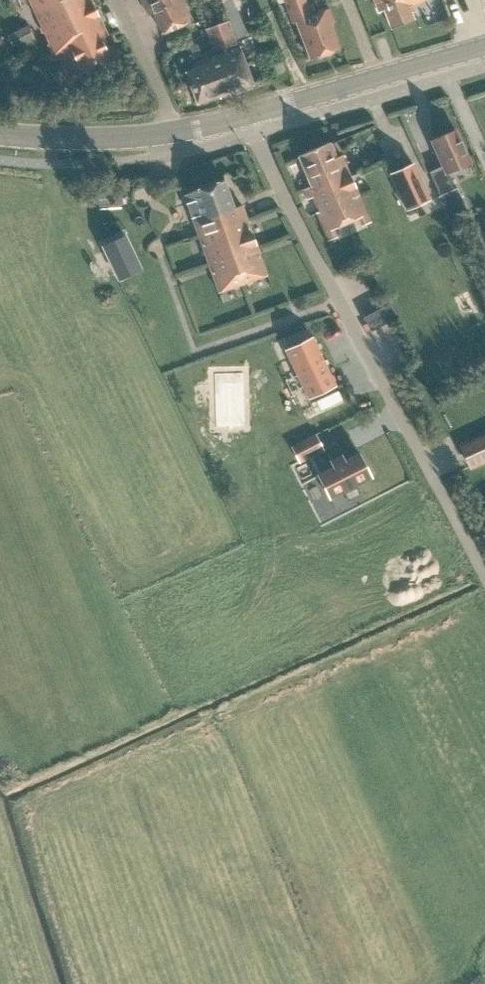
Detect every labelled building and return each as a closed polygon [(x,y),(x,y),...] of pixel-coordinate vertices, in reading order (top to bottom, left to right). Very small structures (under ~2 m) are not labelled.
[(108,35),(91,0),(30,0),(31,2),(34,1),(38,8),(35,10),(42,25),(40,26),(43,32),(45,32),(50,43),(48,43),(53,55),(58,52),(70,79),(114,59),(104,37),(108,35)] [(148,15),(153,12),(162,33),(191,20),(183,0),(142,0),(148,15)] [(222,0),(220,1),(237,39),(247,35),(232,0),(222,0)] [(292,23),(296,22),(310,59),(339,48),(330,24),(334,23),(328,8),(310,15),(305,0),(283,0),(292,23)] [(423,0),(374,0),(379,12),(384,9),(391,28),(414,19),(408,6),(423,0)] [(237,43),(228,20),(206,29),(211,42),(207,44),(211,53),(237,43)] [(27,26),(7,36),(16,53),(36,44),(27,26)] [(0,38),(0,55),(0,56),(9,52),(1,37),(0,38)] [(197,46),(189,48),(193,59),(201,56),(197,46)] [(220,97),(253,85),(239,47),(194,63),(196,69),(186,72),(197,104),(219,96),(220,97)] [(429,172),(440,194),(454,188),(446,173),(470,162),(455,129),(431,140),(443,165),(429,172)] [(329,142),(298,155),(311,185),(303,189),(305,193),(307,199),(312,197),(319,211),(316,212),(328,239),(332,237),(336,236),(333,228),(359,217),(362,225),(367,223),(370,221),(342,155),(336,157),(329,142)] [(430,199),(415,165),(412,166),(391,176),(406,210),(430,199)] [(225,182),(192,194),(193,194),(185,197),(189,207),(198,233),(199,236),(200,240),(208,262),(209,265),(210,268),(211,271),(219,293),(241,285),(243,284),(245,284),(267,276),(259,255),(258,251),(249,227),(248,222),(246,218),(241,205),(234,208),(225,182)] [(439,196),(451,223),(469,215),(457,188),(439,196)] [(107,253),(123,287),(144,277),(127,243),(107,253)] [(391,303),(384,307),(390,320),(397,316),(391,303)] [(336,389),(314,340),(288,352),(310,401),(336,389)] [(243,372),(214,373),(215,426),(244,426),(243,372)] [(316,435),(291,447),(299,462),(324,450),(316,435)] [(484,464),(484,438),(461,449),(471,471),(484,464)] [(330,499),(371,478),(359,453),(344,460),(342,455),(330,461),(332,466),(317,474),(330,499)]
